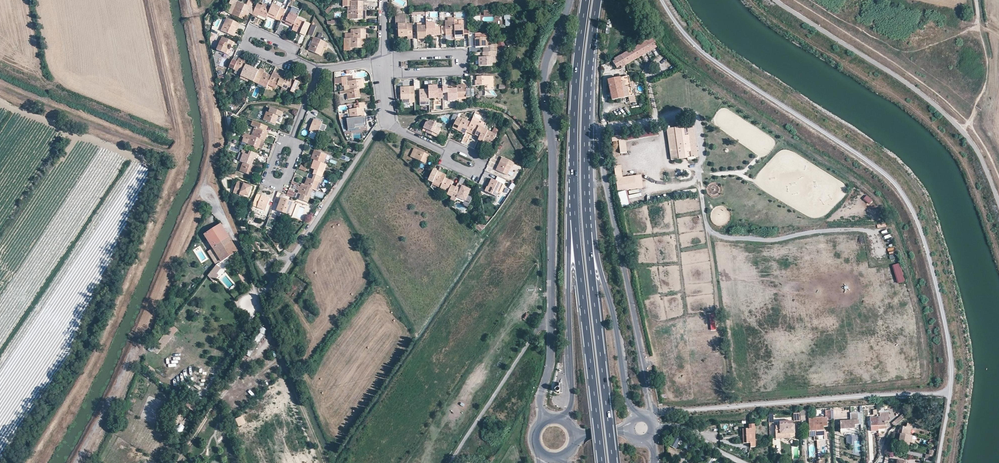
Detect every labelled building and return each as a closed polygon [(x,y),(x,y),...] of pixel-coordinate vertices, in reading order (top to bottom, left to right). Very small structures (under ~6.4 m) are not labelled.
[(271,7),(268,16),(280,22),(285,10),(275,6),(278,0),(274,0),(273,2),(272,4),(271,7)] [(343,6),(347,6),(350,6),(350,11),(363,11),(363,2),(351,2),(351,0),(343,0),(343,6)] [(238,2),(232,15),(243,20),(249,7),(238,2)] [(266,5),(263,4),(262,6),(257,4),(252,15),(257,17),(258,15),(266,19),(268,16),(271,7),(266,5)] [(296,11),(291,9),(285,24),(293,28),(297,19),(299,14),(296,12),(296,11)] [(363,11),(350,11),(347,11),(347,19),(366,20),(366,11),(363,11)] [(406,39),(412,39),(411,24),(405,24),(405,19),(402,20),(402,15),(395,15),(395,25),(397,25),(398,37),(406,37),(406,39)] [(226,18),(221,31),(234,36),(240,24),(226,18)] [(455,38),(454,22),(454,18),(448,18),(447,21),(445,21),(445,25),(446,34),(446,35),(450,35),(450,39),(455,38)] [(297,19),(293,28),(292,30),(305,36),(310,25),(297,19)] [(429,23),(425,23),(426,39),(431,39),(431,36),(435,36),(435,19),(429,19),(429,23)] [(454,22),(455,38),(459,38),(464,38),(468,37),(468,31),(463,31),(463,22),(454,22)] [(425,23),(417,24),(418,40),(426,39),(425,23)] [(310,25),(307,35),(311,36),(315,27),(310,25)] [(344,33),(344,39),(364,39),(366,39),(366,30),(353,30),(353,33),(344,33)] [(483,47),(483,51),(495,50),(497,50),(497,43),(491,43),(491,45),(488,45),(487,34),(474,34),(475,48),(483,47)] [(234,42),(222,37),(217,50),(228,55),(232,47),(234,42)] [(657,46),(652,37),(646,41),(651,50),(657,46)] [(317,39),(314,38),(308,50),(322,56),(325,48),(323,47),(325,42),(321,40),(317,39)] [(364,39),(344,39),(344,51),(350,51),(350,50),(350,48),(355,48),(364,48),(364,39)] [(637,46),(642,56),(651,50),(646,41),(637,46)] [(621,55),(627,65),(642,56),(637,46),(621,55)] [(492,61),(492,56),(495,55),(495,50),(483,51),(483,57),(479,58),(479,67),(492,66),(492,61)] [(627,65),(621,55),(614,60),(615,61),(613,62),(617,67),(620,65),(622,68),(627,65)] [(238,58),(238,59),(237,62),(233,70),(242,73),(246,65),(247,62),(238,58)] [(258,70),(246,65),(242,73),(241,76),(245,78),(253,82),(258,70)] [(265,71),(259,68),(258,70),(253,82),(266,88),(267,85),(271,76),(264,73),(265,71)] [(278,74),(273,72),(271,76),(267,85),(281,90),(282,89),(286,79),(278,75),(278,74)] [(476,77),(476,81),(476,86),(482,86),(487,85),(487,89),(493,89),(493,76),(476,77)] [(297,87),(299,82),(287,77),(286,79),(282,89),(294,94),(296,91),(299,92),(300,88),(297,87)] [(364,89),(362,80),(353,81),(348,82),(347,77),(335,79),(335,84),(342,83),(342,86),(344,86),(344,91),(359,89),(364,89)] [(627,103),(633,101),(628,78),(621,79),(625,98),(626,98),(627,103)] [(625,98),(621,79),(608,81),(612,101),(625,98)] [(460,85),(457,85),(456,88),(457,98),(471,97),(470,88),(465,89),(465,85),(463,85),(460,85)] [(428,86),(428,89),(429,101),(437,101),(437,100),(442,100),(442,98),(442,95),(442,90),(437,90),(437,86),(428,86)] [(401,100),(402,100),(402,104),(409,104),(409,102),(415,102),(414,87),(400,87),(401,100)] [(457,98),(456,88),(447,89),(448,101),(457,101),(457,98)] [(359,89),(344,91),(342,92),(342,94),(347,93),(348,99),(360,98),(359,89)] [(429,101),(428,89),(419,89),(420,102),(424,102),(429,102),(429,101)] [(350,119),(364,117),(363,108),(365,108),(364,103),(354,104),(354,109),(349,110),(350,119)] [(269,112),(267,112),(263,120),(275,125),(279,116),(287,119),(288,115),(271,109),(269,112)] [(367,126),(366,117),(364,117),(350,119),(346,119),(347,125),(347,130),(354,129),(354,127),(367,126)] [(314,119),(309,131),(318,134),(319,131),(322,123),(322,122),(314,119)] [(465,134),(466,132),(470,122),(468,121),(462,119),(460,122),(456,120),(452,128),(465,134)] [(471,121),(470,122),(466,132),(474,136),(475,135),(479,137),(483,128),(479,126),(480,123),(478,122),(472,119),(471,121)] [(266,132),(268,127),(249,120),(248,125),(252,126),(249,135),(262,140),(265,141),(268,133),(266,132)] [(431,122),(429,122),(426,123),(424,129),(427,130),(429,124),(437,128),(438,125),(431,122)] [(437,128),(429,124),(427,130),(426,132),(437,138),(441,130),(437,128)] [(688,131),(694,131),(693,125),(690,126),(690,124),(682,125),(683,127),(667,129),(668,136),(676,134),(678,153),(671,154),(672,160),(687,158),(688,160),(695,159),(695,157),(691,157),(688,131)] [(487,130),(483,128),(479,137),(478,140),(482,142),(482,143),(490,147),(498,129),(494,127),(491,132),(487,130)] [(656,130),(625,135),(626,139),(657,134),(656,130)] [(691,157),(695,157),(698,157),(694,131),(688,131),(691,157)] [(249,135),(244,133),(242,137),(244,138),(249,140),(247,144),(259,149),(262,140),(249,135)] [(676,134),(668,136),(671,154),(678,153),(676,134)] [(414,148),(410,156),(425,164),(429,155),(414,148)] [(244,150),(241,159),(240,162),(243,163),(252,167),(255,158),(256,159),(257,155),(244,150)] [(311,159),(314,160),(324,164),(327,155),(314,151),(311,159)] [(502,158),(496,170),(507,175),(513,163),(502,158)] [(324,164),(314,160),(311,168),(314,170),(312,175),(313,175),(314,175),(322,178),(327,165),(324,164)] [(262,165),(253,162),(252,167),(255,168),(260,170),(262,165)] [(252,167),(243,163),(239,172),(252,176),(255,168),(252,167)] [(620,165),(615,166),(618,191),(642,188),(641,175),(622,178),(620,165)] [(440,186),(445,178),(446,175),(433,169),(428,180),(440,186)] [(302,184),(301,185),(313,190),(316,191),(319,182),(321,183),(323,179),(322,178),(314,175),(312,180),(307,178),(305,184),(302,184)] [(501,194),(505,186),(502,185),(504,180),(497,176),(495,181),(491,179),(487,188),(487,187),(484,192),(496,197),(498,193),(501,194)] [(453,182),(445,178),(440,186),(439,189),(448,193),(447,194),(452,196),(456,187),(451,185),(453,182)] [(238,181),(233,193),(240,196),(248,199),(252,187),(238,181)] [(467,188),(464,187),(458,184),(456,187),(452,196),(450,199),(454,202),(455,201),(456,201),(457,200),(459,200),(469,206),(470,203),(469,203),(469,204),(465,201),(467,195),(470,190),(467,188)] [(313,190),(301,185),(298,193),(301,194),(299,200),(308,204),(313,190)] [(270,199),(257,194),(252,206),(265,211),(270,199)] [(869,204),(873,200),(867,195),(863,199),(869,204)] [(290,200),(290,202),(285,200),(281,198),(279,203),(277,203),(274,212),(275,215),(288,220),(292,218),(298,203),(290,200)] [(269,217),(266,226),(272,229),(276,220),(269,217)] [(476,229),(481,232),(485,225),(480,222),(476,229)] [(222,224),(205,235),(213,249),(230,238),(222,224)] [(281,244),(273,232),(268,235),(276,247),(281,244)] [(230,238),(213,249),(221,262),(238,252),(230,238)] [(900,263),(892,265),(898,284),(906,281),(900,263)] [(217,264),(209,276),(214,282),(220,275),(218,273),(222,268),(217,264)] [(159,355),(177,328),(170,323),(152,351),(159,355)] [(253,341),(259,344),(267,330),(262,327),(253,341)] [(142,374),(149,379),(156,371),(149,366),(142,374)] [(202,376),(200,379),(205,382),(209,376),(204,373),(202,376)] [(194,411),(197,405),(187,399),(184,404),(194,411)] [(805,412),(794,412),(794,421),(806,421),(805,412)] [(889,422),(888,413),(879,414),(880,418),(877,418),(878,426),(885,426),(885,422),(889,422)] [(895,427),(905,418),(902,415),(892,424),(895,427)] [(243,416),(235,419),(239,427),(246,423),(243,416)] [(809,432),(823,431),(823,428),(827,428),(826,417),(808,419),(809,432)] [(841,430),(855,429),(854,426),(858,426),(858,421),(841,422),(841,430)] [(175,430),(180,434),(185,427),(181,423),(175,430)] [(900,441),(908,443),(912,425),(907,424),(906,428),(903,428),(900,441)] [(755,448),(754,425),(748,426),(748,430),(742,430),(742,445),(750,444),(750,448),(755,448)] [(780,435),(794,434),(794,426),(776,427),(776,432),(780,432),(780,435)] [(675,434),(670,445),(676,448),(682,437),(675,434)] [(934,461),(935,452),(926,450),(925,455),(922,454),(921,458),(934,461)]
